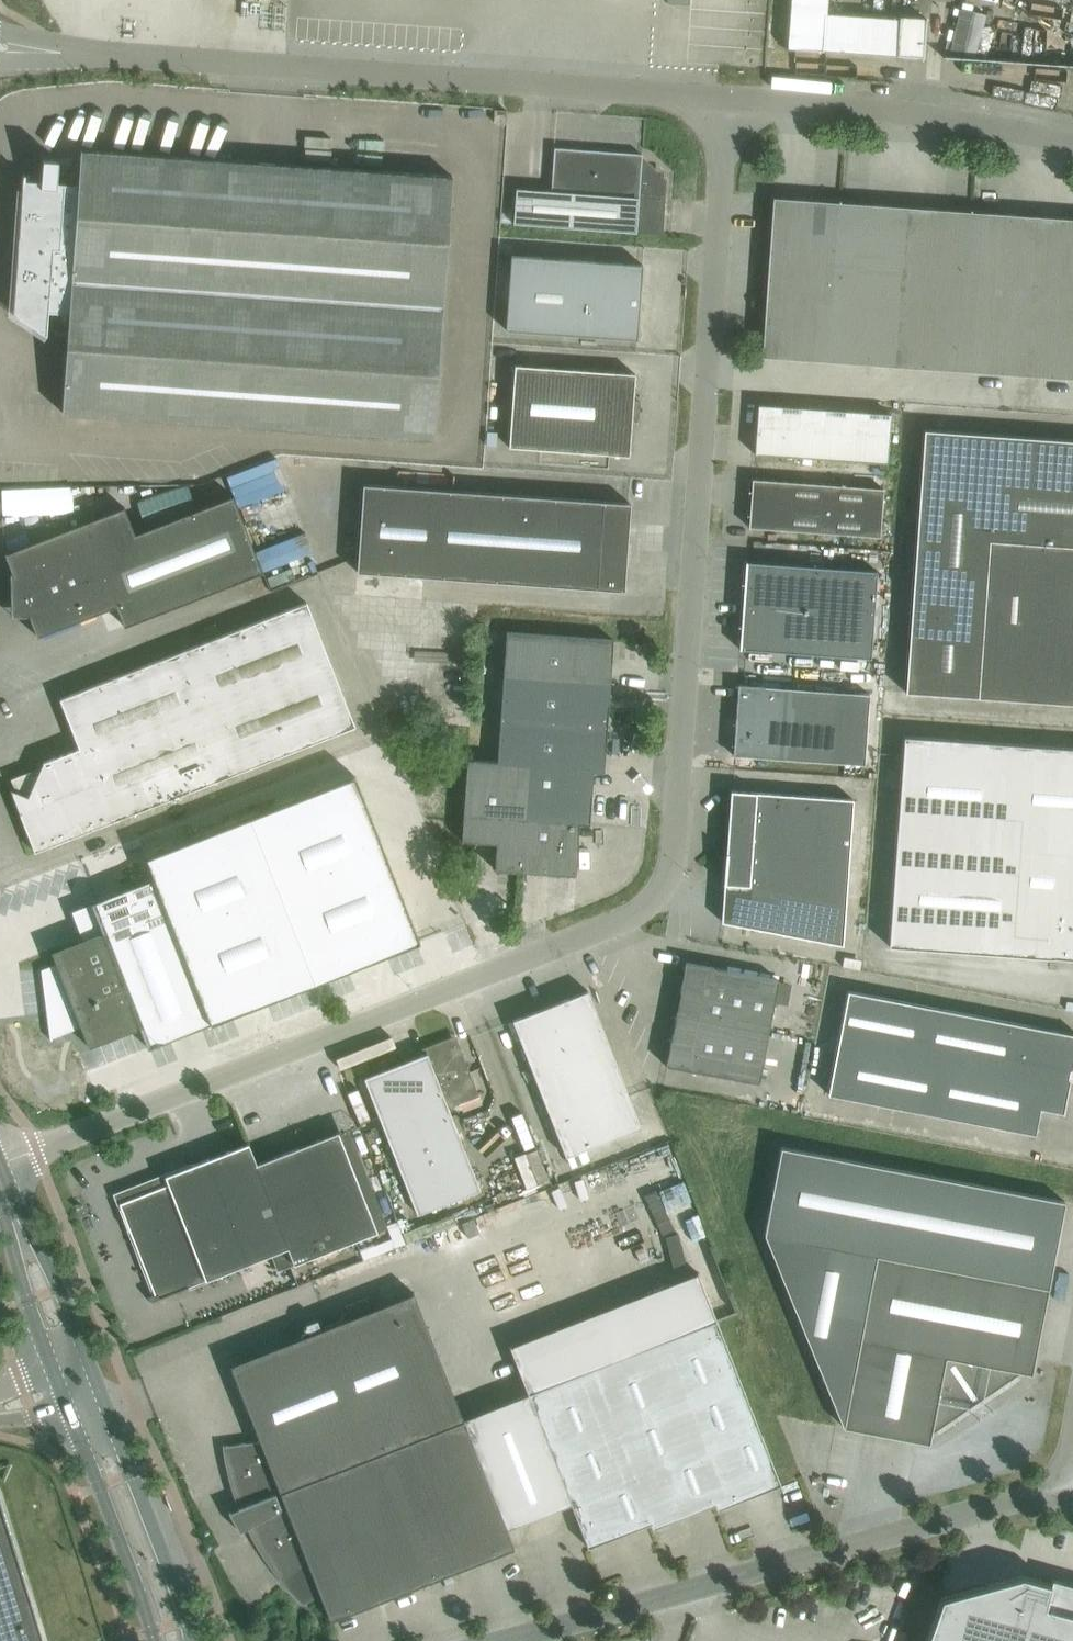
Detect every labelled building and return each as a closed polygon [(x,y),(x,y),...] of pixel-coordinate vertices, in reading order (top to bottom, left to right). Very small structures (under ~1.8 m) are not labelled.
[(788,48),(823,50),(823,48),(897,53),(897,55),(924,57),(926,19),(899,17),(899,19),(825,14),(826,0),(791,0),(788,48)] [(493,122),(505,122),(506,110),(494,110),(493,122)] [(513,223),(662,234),(666,178),(641,155),(642,154),(554,147),(551,191),(516,188),(513,223)] [(47,335),(48,311),(69,312),(62,412),(434,438),(452,176),(81,150),(78,185),(57,183),(58,160),(43,159),(42,181),(25,180),(25,178),(23,178),(13,313),(47,335)] [(773,197),(767,277),(833,282),(839,202),(773,197)] [(833,282),(899,286),(905,206),(839,202),(833,282)] [(899,286),(965,291),(971,211),(905,206),(899,286)] [(965,291),(1031,295),(1037,216),(971,211),(965,291)] [(1072,298),(1072,218),(1037,216),(1031,295),(1072,298)] [(506,330),(637,339),(643,265),(511,255),(506,330)] [(762,356),(828,361),(833,282),(767,277),(762,356)] [(828,361),(893,366),(899,286),(833,282),(828,361)] [(893,366),(959,371),(965,291),(899,286),(893,366)] [(959,371),(1025,375),(1031,295),(965,291),(959,371)] [(1072,379),(1072,298),(1031,295),(1025,375),(1072,379)] [(639,401),(633,400),(635,373),(514,364),(509,447),(629,455),(632,417),(638,418),(639,401)] [(758,404),(755,454),(887,463),(891,413),(758,404)] [(918,513),(1072,524),(1072,440),(924,430),(918,513)] [(749,524),(749,527),(880,536),(883,488),(752,479),(752,482),(754,482),(751,524),(749,524)] [(630,503),(363,485),(357,572),(624,590),(624,589),(621,588),(624,547),(601,546),(603,503),(630,505),(630,503)] [(11,615),(29,615),(38,637),(58,629),(116,605),(124,626),(263,572),(233,496),(135,534),(124,507),(25,544),(5,552),(12,572),(11,573),(11,615)] [(918,513),(906,692),(978,697),(1072,704),(1072,524),(918,513)] [(746,561),(740,648),(871,658),(877,571),(746,561)] [(79,748),(43,762),(28,796),(10,788),(35,851),(354,726),(306,602),(60,699),(79,748)] [(506,631),(503,675),(610,683),(613,639),(506,631)] [(503,675),(497,761),(497,763),(529,765),(525,818),(579,822),(579,823),(589,824),(593,771),(604,772),(610,683),(503,675)] [(738,685),(733,755),(865,764),(869,694),(738,685)] [(1029,851),(1072,854),(1072,748),(904,736),(897,842),(1029,851)] [(495,869),(522,871),(525,818),(529,765),(497,763),(497,761),(467,759),(461,841),(497,843),(495,869)] [(354,775),(146,857),(154,878),(155,878),(203,1002),(211,1023),(419,941),(354,775)] [(726,852),(721,921),(843,945),(853,799),(731,790),(727,839),(720,845),(726,852)] [(525,818),(522,871),(575,875),(579,823),(579,822),(525,818)] [(897,842),(889,946),(1072,959),(1072,906),(1025,903),(1029,851),(897,842)] [(102,931),(81,940),(51,951),(56,963),(41,969),(50,1040),(52,1039),(51,1031),(78,1020),(89,1047),(140,1027),(148,1048),(211,1023),(203,1002),(155,878),(154,878),(91,902),(102,931)] [(682,989),(677,1014),(768,1031),(778,979),(685,962),(680,989),(682,989)] [(512,1019),(566,1156),(641,1127),(588,990),(512,1019)] [(1070,1078),(1068,1078),(1070,1069),(1072,1070),(1072,1063),(1072,1034),(848,991),(828,1094),(1035,1134),(1040,1108),(1063,1113),(1070,1078)] [(768,1031),(677,1014),(671,1039),(666,1065),(759,1083),(768,1031)] [(365,1078),(418,1214),(480,1189),(448,1108),(479,1096),(458,1041),(449,1038),(425,1047),(427,1053),(365,1078)] [(249,1143),(165,1176),(168,1184),(120,1203),(155,1295),(147,1298),(149,1302),(169,1294),(267,1256),(274,1272),(377,1231),(338,1131),(257,1163),(249,1143)] [(764,1234),(844,1427),(929,1443),(931,1433),(1022,1372),(1032,1373),(1065,1201),(781,1147),(764,1234)] [(300,1602),(319,1590),(281,1491),(342,1467),(402,1444),(464,1420),(463,1419),(414,1292),(230,1365),(260,1441),(222,1445),(223,1452),(225,1461),(227,1470),(229,1479),(230,1484),(233,1493),(236,1502),(239,1508),(230,1511),(229,1511),(240,1532),(241,1531),(241,1530),(247,1527),(252,1538),(257,1547),(262,1556),(270,1566),(276,1575),(283,1584),(291,1592),(295,1597),(300,1602)] [(716,1319),(653,1344),(715,1503),(717,1507),(716,1507),(717,1509),(781,1484),(781,1483),(780,1483),(716,1319)] [(653,1344),(590,1369),(651,1522),(652,1526),(652,1528),(715,1503),(653,1344)] [(528,1393),(588,1547),(651,1522),(590,1369),(528,1393)] [(514,1548),(507,1529),(464,1420),(402,1444),(452,1572),(514,1548)] [(402,1444),(342,1467),(392,1595),(452,1572),(402,1444)] [(342,1467),(281,1491),(319,1590),(330,1620),(392,1595),(342,1467)] [(0,1501),(0,1640),(43,1640),(0,1501)] [(926,1640),(1072,1640),(1072,1585),(1052,1579),(1051,1583),(1022,1576),(942,1598),(926,1640)]
